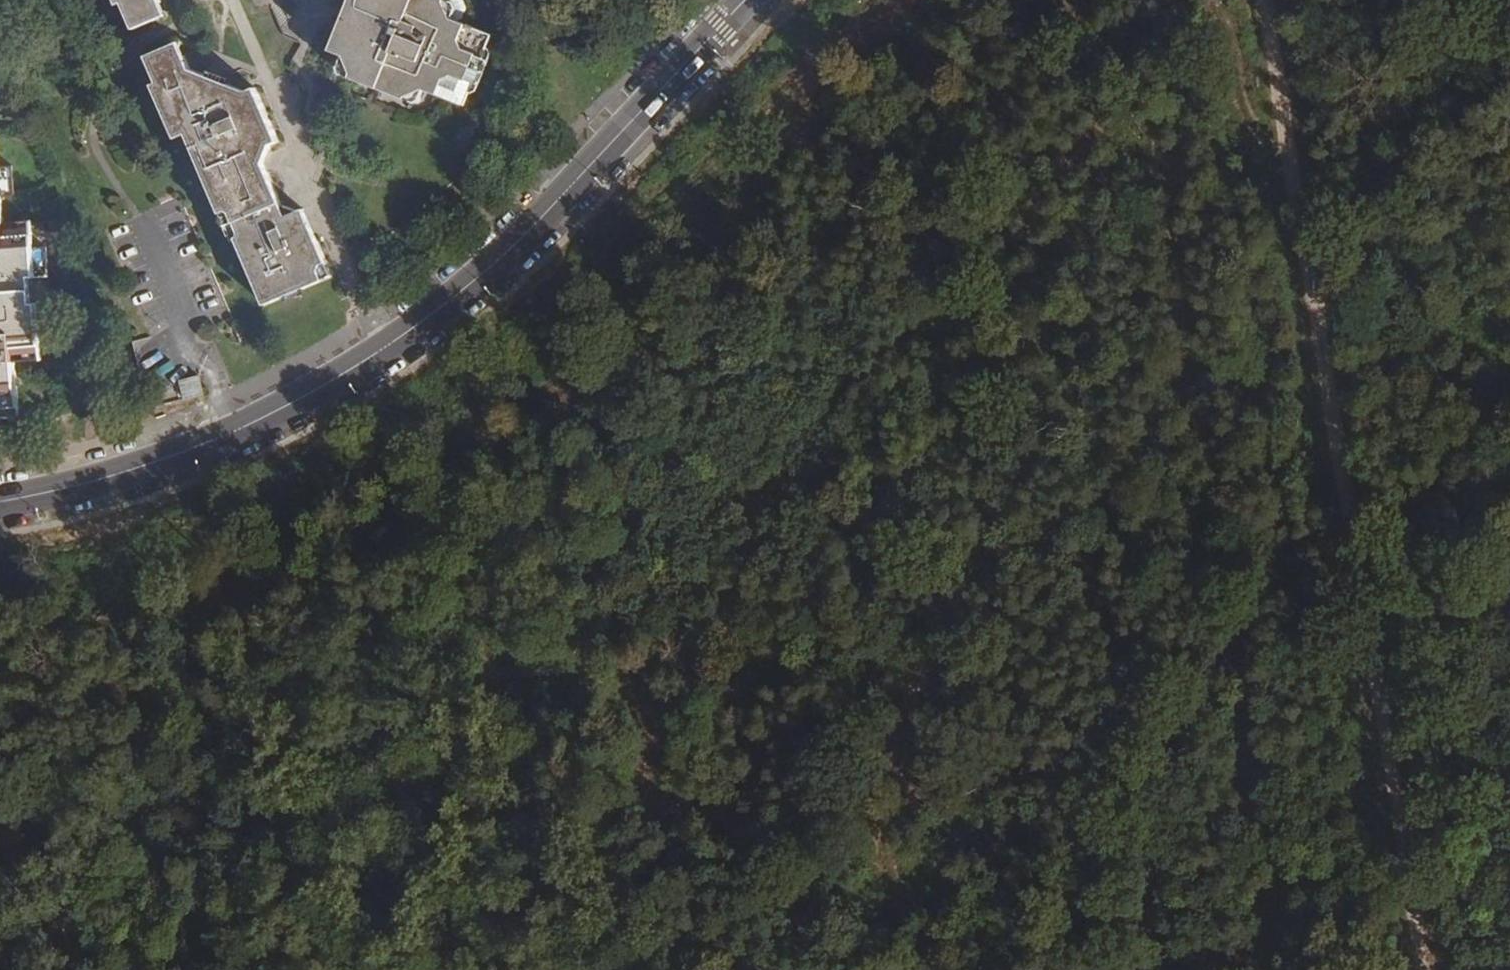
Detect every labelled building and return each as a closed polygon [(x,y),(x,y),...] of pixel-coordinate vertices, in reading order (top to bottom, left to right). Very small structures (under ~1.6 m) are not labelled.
[(120,5),(123,4),(135,30),(169,15),(162,0),(118,0),(120,5)] [(332,51),(345,55),(354,76),(352,80),(380,91),(381,87),(405,98),(426,89),(467,106),(475,87),(482,89),(494,60),(487,58),(496,35),(454,18),(446,0),(350,0),(332,51)] [(193,68),(181,41),(149,56),(161,82),(154,85),(177,139),(188,134),(264,305),(324,278),(320,269),(329,265),(304,210),(289,217),(267,168),(277,144),(253,90),(245,93),(193,68)] [(19,393),(14,348),(44,345),(40,303),(33,304),(31,277),(38,276),(34,233),(5,236),(0,180),(0,395),(19,393)] [(179,382),(177,376),(162,380),(168,402),(183,398),(179,382)] [(201,376),(179,382),(183,398),(204,392),(201,376)]
